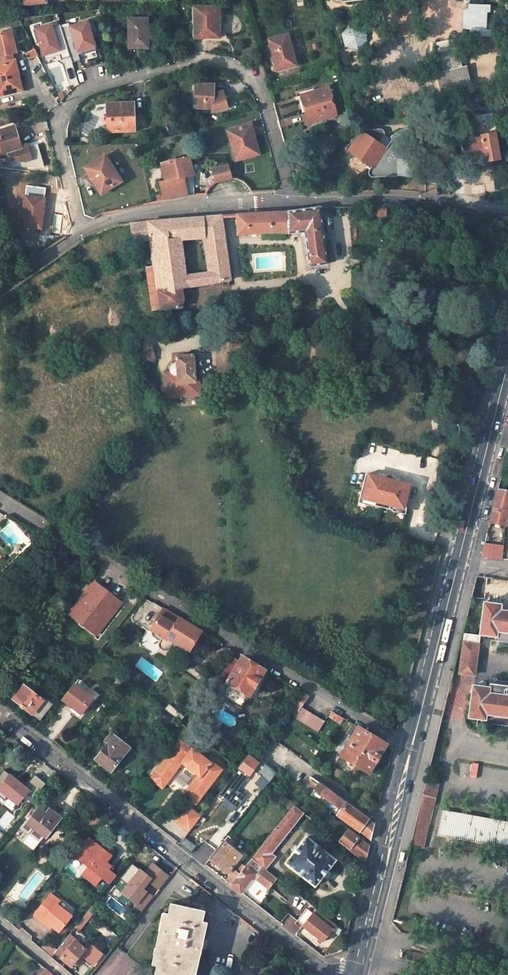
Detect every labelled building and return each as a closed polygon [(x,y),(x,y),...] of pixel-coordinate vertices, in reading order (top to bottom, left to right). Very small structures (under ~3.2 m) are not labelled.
[(220,7),(195,7),(195,38),(220,38),(220,7)] [(489,12),(465,9),(463,35),(488,37),(489,12)] [(149,19),(129,19),(129,48),(149,48),(149,19)] [(92,20),(70,27),(69,23),(61,25),(71,57),(73,64),(81,61),(79,56),(96,50),(91,34),(96,32),(92,20)] [(61,24),(52,27),(51,25),(33,30),(37,43),(40,42),(45,58),(60,53),(62,60),(71,57),(61,25),(61,24)] [(343,30),(344,48),(367,46),(366,29),(343,30)] [(20,91),(17,76),(18,76),(15,61),(12,62),(10,56),(12,54),(16,53),(11,32),(0,34),(0,56),(2,64),(0,64),(0,96),(20,91)] [(275,62),(277,70),(296,65),(288,34),(269,40),(274,56),(275,62)] [(452,40),(436,43),(444,89),(469,85),(463,51),(455,53),(452,40)] [(214,86),(196,85),(195,108),(213,109),(214,95),(214,86)] [(329,88),(302,95),(309,123),(337,115),(329,88)] [(214,95),(213,109),(213,113),(228,108),(223,92),(214,95)] [(134,104),(108,104),(108,133),(136,131),(134,104)] [(252,125),(228,131),(237,161),(260,154),(252,125)] [(5,155),(7,154),(9,160),(25,162),(31,160),(28,148),(22,149),(15,127),(0,132),(0,139),(5,155)] [(392,142),(387,149),(374,169),(372,170),(370,172),(369,175),(371,178),(372,179),(398,178),(414,180),(410,158),(416,142),(405,130),(391,139),(392,142)] [(361,132),(348,151),(374,169),(387,149),(361,132)] [(496,132),(468,137),(473,164),(500,159),(496,132)] [(106,156),(86,168),(102,195),(122,182),(106,156)] [(195,195),(194,175),(190,158),(162,164),(166,182),(160,183),(164,202),(195,195)] [(213,169),(216,183),(232,179),(228,165),(213,169)] [(443,174),(431,174),(430,181),(443,182),(443,174)] [(26,197),(22,226),(41,229),(45,200),(26,197)] [(238,214),(238,233),(305,231),(309,265),(328,263),(320,207),(288,211),(238,214)] [(149,239),(153,266),(160,309),(182,307),(184,300),(182,288),(230,280),(221,215),(131,222),(134,242),(149,239)] [(153,266),(146,267),(152,310),(160,309),(153,266)] [(155,359),(152,344),(148,345),(145,334),(131,335),(138,364),(155,359)] [(178,384),(195,383),(194,355),(176,356),(177,363),(175,364),(174,365),(173,366),(172,368),(172,370),(172,371),(173,373),(174,374),(178,376),(178,384)] [(406,507),(412,484),(396,480),(396,479),(382,475),(381,477),(365,472),(360,496),(368,498),(367,502),(397,510),(398,505),(406,507)] [(497,491),(489,523),(505,526),(507,514),(507,492),(497,491)] [(504,547),(484,544),(481,557),(502,560),(504,547)] [(59,552),(51,565),(63,573),(71,561),(59,552)] [(95,582),(70,614),(97,636),(123,604),(112,596),(111,597),(105,592),(106,590),(95,582)] [(501,610),(501,604),(485,602),(480,634),(496,636),(496,640),(506,641),(506,646),(507,647),(507,611),(501,610)] [(201,632),(163,609),(150,630),(152,636),(160,641),(158,645),(159,648),(166,652),(169,651),(174,643),(189,652),(201,632)] [(480,636),(466,634),(460,673),(475,674),(480,636)] [(231,659),(213,681),(220,685),(228,674),(231,676),(219,695),(241,708),(248,697),(249,698),(265,671),(242,657),(238,663),(231,659)] [(112,687),(116,691),(127,678),(122,675),(118,680),(112,687)] [(217,691),(220,685),(213,681),(209,686),(217,691)] [(24,686),(14,699),(39,720),(52,704),(44,697),(42,700),(33,692),(36,688),(30,683),(26,687),(24,686)] [(62,700),(81,714),(93,698),(74,684),(62,700)] [(489,693),(491,687),(478,685),(474,685),(470,717),(485,718),(484,724),(507,727),(507,695),(489,693)] [(308,697),(299,692),(284,711),(316,732),(323,721),(300,707),(308,697)] [(329,710),(326,716),(340,724),(343,719),(329,710)] [(172,725),(159,714),(154,721),(166,731),(172,725)] [(358,728),(340,755),(369,773),(386,745),(358,728)] [(108,744),(96,760),(111,772),(129,748),(111,735),(105,741),(108,744)] [(191,749),(180,741),(156,771),(168,780),(182,763),(198,775),(184,795),(196,804),(222,770),(211,762),(211,763),(192,749),(191,749)] [(219,793),(238,807),(245,797),(237,791),(249,775),(265,787),(277,772),(251,752),(219,793)] [(0,786),(0,798),(4,801),(7,797),(17,805),(26,794),(33,799),(45,784),(34,775),(25,786),(19,781),(18,782),(3,770),(0,774),(0,785),(1,786),(0,786)] [(168,780),(156,771),(151,779),(163,788),(168,780)] [(410,850),(415,851),(416,847),(423,848),(439,782),(427,779),(410,850)] [(320,784),(315,791),(340,810),(337,814),(370,840),(371,839),(373,828),(374,824),(320,784)] [(312,795),(337,814),(340,810),(315,791),(312,795)] [(265,869),(275,857),(271,854),(303,814),(293,805),(252,858),(259,864),(265,869)] [(193,826),(200,817),(186,806),(175,820),(189,831),(193,826)] [(49,813),(42,807),(39,810),(46,816),(49,813)] [(35,828),(29,823),(39,810),(35,808),(20,827),(23,830),(29,835),(35,828)] [(45,837),(59,819),(50,811),(49,813),(46,816),(39,810),(29,823),(35,828),(29,835),(23,830),(17,838),(33,851),(44,836),(45,837)] [(443,812),(439,836),(507,850),(507,824),(443,812)] [(212,841),(193,826),(189,831),(189,832),(196,838),(207,847),(212,841)] [(348,830),(339,842),(365,863),(367,852),(369,846),(348,830)] [(196,838),(189,832),(180,844),(186,850),(196,838)] [(73,855),(82,862),(89,867),(82,875),(95,885),(101,878),(109,884),(115,877),(111,873),(107,870),(110,866),(105,862),(114,851),(100,840),(97,844),(88,837),(73,855)] [(207,847),(196,838),(186,850),(193,855),(198,859),(207,847)] [(306,839),(287,863),(315,885),(333,861),(306,839)] [(210,858),(227,873),(241,856),(223,841),(210,858)] [(67,862),(63,859),(58,865),(62,869),(67,862)] [(168,876),(152,863),(144,873),(151,878),(148,881),(158,889),(168,876)] [(245,866),(241,863),(236,870),(235,870),(226,881),(231,885),(245,866)] [(120,879),(127,885),(140,869),(133,864),(120,879)] [(245,866),(231,885),(240,892),(252,877),(255,880),(256,879),(267,887),(275,877),(265,869),(259,864),(252,872),(245,866)] [(127,885),(121,892),(132,901),(143,888),(148,881),(151,878),(144,873),(140,869),(127,885)] [(275,877),(267,887),(269,889),(277,878),(275,877)] [(143,888),(132,901),(142,908),(152,896),(143,888)] [(51,894),(34,914),(42,922),(45,919),(52,925),(59,931),(71,916),(57,904),(59,901),(51,894)] [(154,974),(190,974),(191,973),(193,973),(204,921),(202,920),(204,910),(170,902),(167,913),(165,912),(153,964),(156,965),(154,974)] [(75,927),(78,930),(98,906),(94,903),(75,927)] [(336,925),(316,909),(313,913),(307,909),(297,921),(323,942),(336,925)] [(49,928),(52,925),(45,919),(42,922),(49,928)] [(57,949),(64,955),(61,958),(71,966),(75,961),(78,964),(88,951),(76,940),(75,941),(68,936),(57,949)]
